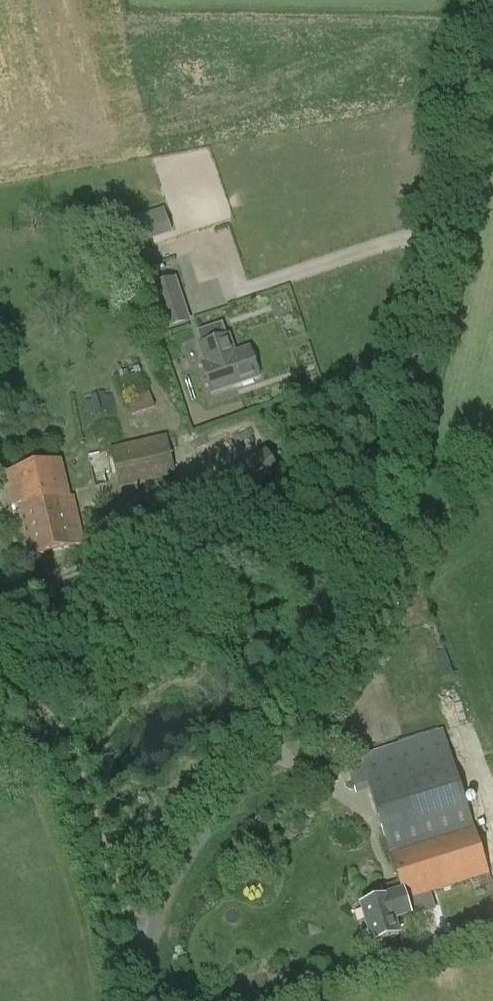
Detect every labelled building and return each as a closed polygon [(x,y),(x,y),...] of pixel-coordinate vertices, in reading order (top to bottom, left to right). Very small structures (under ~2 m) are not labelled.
[(134,211),(136,231),(170,226),(167,207),(134,211)] [(190,323),(176,279),(151,287),(165,331),(190,323)] [(230,335),(198,345),(204,365),(202,365),(211,393),(236,385),(237,387),(260,379),(250,349),(237,353),(230,335)] [(130,418),(155,409),(150,393),(127,401),(130,418)] [(174,475),(165,438),(111,451),(119,488),(174,475)] [(281,469),(267,447),(222,475),(235,497),(281,469)] [(84,545),(74,502),(73,498),(71,499),(61,461),(4,475),(15,517),(19,516),(29,559),(84,545)] [(369,791),(390,856),(475,829),(444,731),(359,757),(369,791)] [(344,761),(354,795),(369,791),(359,757),(344,761)] [(490,877),(475,829),(390,856),(401,891),(405,904),(408,903),(490,877)] [(400,938),(395,923),(413,918),(408,903),(405,904),(401,891),(385,895),(387,899),(362,907),(374,946),(400,938)]
